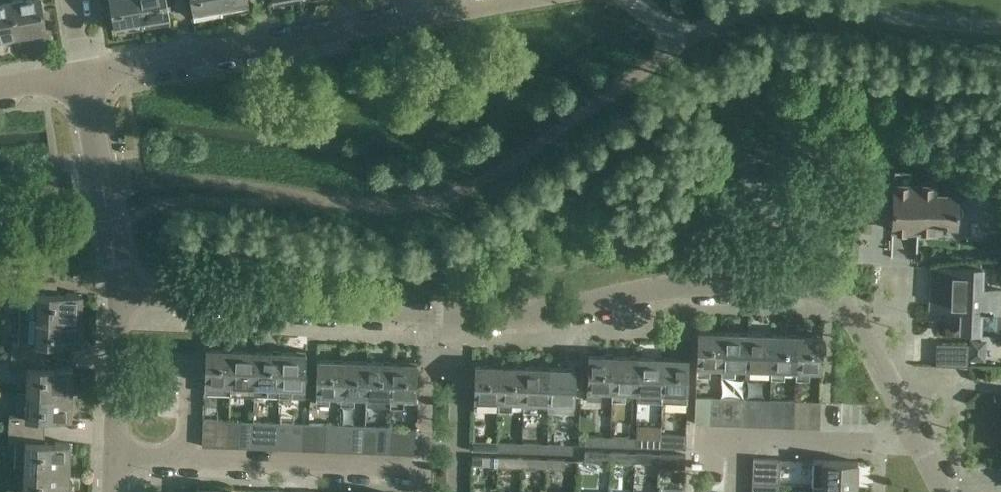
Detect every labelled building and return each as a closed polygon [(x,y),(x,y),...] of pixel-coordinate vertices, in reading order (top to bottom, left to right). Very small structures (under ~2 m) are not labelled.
[(11,0),(8,0),(0,1),(0,39),(17,36),(11,0)] [(17,36),(45,31),(39,0),(11,0),(17,36)] [(137,0),(109,0),(114,31),(142,26),(137,0)] [(142,26),(170,21),(166,0),(137,0),(142,26)] [(219,0),(190,0),(193,18),(221,13),(219,0)] [(221,13),(249,8),(247,0),(219,0),(221,13)] [(935,186),(894,184),(892,229),(933,231),(933,224),(956,225),(956,217),(960,216),(963,213),(965,209),(964,206),(961,202),(957,201),(957,194),(934,193),(935,186)] [(933,266),(931,309),(963,311),(962,331),(999,333),(1000,289),(980,289),(981,268),(933,266)] [(19,292),(18,316),(81,318),(81,293),(56,292),(56,279),(51,279),(20,278),(19,292)] [(11,340),(10,354),(47,355),(48,342),(80,344),(81,318),(18,316),(18,340),(11,340)] [(698,331),(697,342),(696,376),(710,377),(711,367),(721,368),(722,368),(723,332),(698,331)] [(748,333),(723,332),(722,368),(721,368),(721,377),(735,378),(736,368),(746,369),(748,333)] [(773,334),(748,333),(746,369),(746,378),(760,379),(760,369),(771,369),(772,369),(773,334)] [(798,335),(773,334),(772,369),(771,369),(771,379),(785,379),(785,370),(796,370),(797,370),(798,335)] [(823,336),(798,335),(797,370),(796,370),(796,380),(809,380),(810,371),(822,371),(823,336)] [(938,343),(937,364),(969,365),(969,361),(970,348),(970,344),(938,343)] [(970,348),(969,361),(984,361),(984,348),(970,348)] [(218,384),(229,384),(230,385),(231,350),(206,349),(205,378),(204,393),(218,394),(218,384)] [(256,351),(231,350),(230,385),(229,384),(228,394),(243,395),(243,385),(254,385),(255,385),(256,351)] [(281,352),(256,351),(255,385),(254,385),(253,395),(278,396),(278,386),(279,386),(281,352)] [(278,396),(292,396),(292,397),(305,398),(305,387),(306,353),(281,352),(279,386),(278,386),(278,396)] [(26,391),(72,393),(73,368),(47,366),(47,355),(10,354),(10,367),(27,368),(26,391)] [(601,390),(612,391),(613,391),(613,378),(613,355),(588,355),(588,400),(600,400),(601,390)] [(638,356),(613,355),(613,378),(613,391),(612,391),(611,400),(625,401),(626,391),(636,391),(638,391),(638,356)] [(663,357),(638,356),(638,391),(636,391),(636,401),(650,402),(650,392),(661,392),(662,392),(663,357)] [(689,358),(663,357),(662,392),(661,392),(661,402),(675,402),(676,393),(687,393),(688,378),(689,358)] [(330,394),(340,395),(342,395),(342,378),(342,360),(317,359),(317,378),(315,403),(329,404),(330,394)] [(367,361),(342,360),(342,378),(342,395),(340,395),(340,404),(354,405),(354,395),(365,396),(366,396),(367,378),(367,361)] [(365,396),(364,405),(378,406),(389,406),(390,397),(391,397),(392,362),(367,361),(367,378),(366,396),(365,396)] [(418,363),(392,362),(391,397),(390,397),(389,406),(403,407),(403,402),(416,402),(416,397),(418,363)] [(500,366),(475,365),(475,378),(473,410),(487,410),(487,401),(498,401),(500,401),(500,378),(500,366)] [(526,367),(500,366),(500,378),(500,401),(498,401),(497,411),(512,411),(512,402),(523,402),(524,402),(526,367)] [(550,367),(526,367),(524,402),(523,402),(523,412),(536,412),(537,402),(548,403),(549,403),(550,367)] [(576,368),(550,367),(549,403),(548,403),(547,412),(573,413),(574,404),(575,378),(576,368)] [(72,393),(26,391),(25,416),(8,415),(8,428),(44,430),(44,417),(70,418),(72,393)] [(708,424),(709,397),(696,397),(695,423),(708,424)] [(709,397),(708,424),(720,424),(721,398),(709,397)] [(721,398),(720,424),(732,425),(733,398),(721,398)] [(733,398),(732,425),(744,425),(745,399),(733,398)] [(770,426),(771,399),(745,399),(744,425),(770,426)] [(771,399),(770,426),(782,426),(783,400),(771,399)] [(794,427),(795,400),(783,400),(782,426),(794,427)] [(806,427),(807,401),(795,400),(794,427),(806,427)] [(807,401),(806,427),(819,427),(820,401),(807,401)] [(215,446),(216,420),(203,419),(202,446),(215,446)] [(227,447),(228,420),(216,420),(215,446),(227,447)] [(228,420),(227,447),(240,447),(241,420),(228,420)] [(252,448),(253,421),(241,420),(240,447),(252,448)] [(253,421),(252,448),(264,448),(265,421),(253,421)] [(265,421),(264,448),(277,449),(278,422),(265,421)] [(278,422),(277,449),(289,449),(290,422),(278,422)] [(302,450),(303,423),(290,422),(289,449),(302,450)] [(314,450),(315,423),(303,423),(302,450),(314,450)] [(315,423),(314,450),(326,450),(328,423),(315,423)] [(339,451),(340,424),(328,423),(326,450),(339,451)] [(340,424),(339,451),(351,451),(352,424),(340,424)] [(363,452),(364,425),(352,424),(351,451),(363,452)] [(376,452),(377,425),(364,425),(363,452),(376,452)] [(388,453),(389,426),(377,425),(376,452),(388,453)] [(401,453),(402,426),(389,426),(388,453),(401,453)] [(402,426),(401,453),(414,453),(415,426),(402,426)] [(44,430),(8,428),(7,441),(15,441),(14,466),(24,466),(69,468),(70,442),(44,441),(44,430)] [(603,446),(604,436),(583,435),(583,445),(603,446)] [(685,449),(686,435),(661,435),(660,448),(685,449)] [(629,447),(629,437),(611,436),(610,446),(629,447)] [(653,448),(654,438),(636,437),(635,447),(653,448)] [(491,452),(491,442),(472,441),(471,451),(491,452)] [(516,453),(516,443),(498,442),(498,452),(516,453)] [(541,453),(541,444),(523,443),(522,453),(541,453)] [(566,445),(566,444),(548,444),(547,454),(572,454),(572,445),(566,445)] [(603,461),(603,452),(585,451),(584,461),(603,461)] [(628,462),(628,453),(610,452),(610,462),(628,462)] [(653,463),(653,453),(635,453),(635,462),(653,463)] [(685,468),(685,454),(660,453),(659,467),(685,468)] [(471,456),(471,466),(497,467),(497,457),(471,456)] [(515,468),(515,458),(497,457),(497,467),(515,468)] [(753,470),(780,471),(780,458),(753,457),(753,470)] [(540,469),(540,459),(522,458),(522,468),(540,469)] [(564,470),(565,460),(547,459),(547,469),(564,470)] [(857,487),(858,461),(813,459),(813,474),(822,474),(822,485),(857,487)] [(24,466),(23,490),(6,489),(6,491),(68,491),(69,468),(24,466)] [(780,471),(753,470),(753,482),(779,483),(780,471)] [(753,482),(752,491),(779,491),(779,483),(753,482)]
